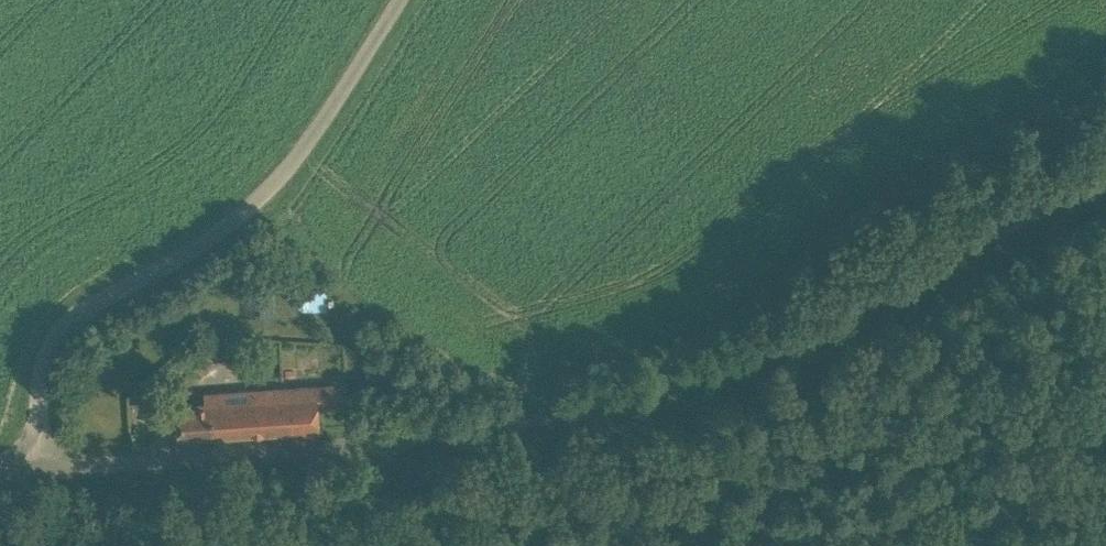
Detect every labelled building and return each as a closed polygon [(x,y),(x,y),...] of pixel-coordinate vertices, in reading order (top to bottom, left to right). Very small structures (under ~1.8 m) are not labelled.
[(177,403),(180,437),(320,427),(319,406),(348,404),(347,382),(205,392),(206,401),(177,403)]
